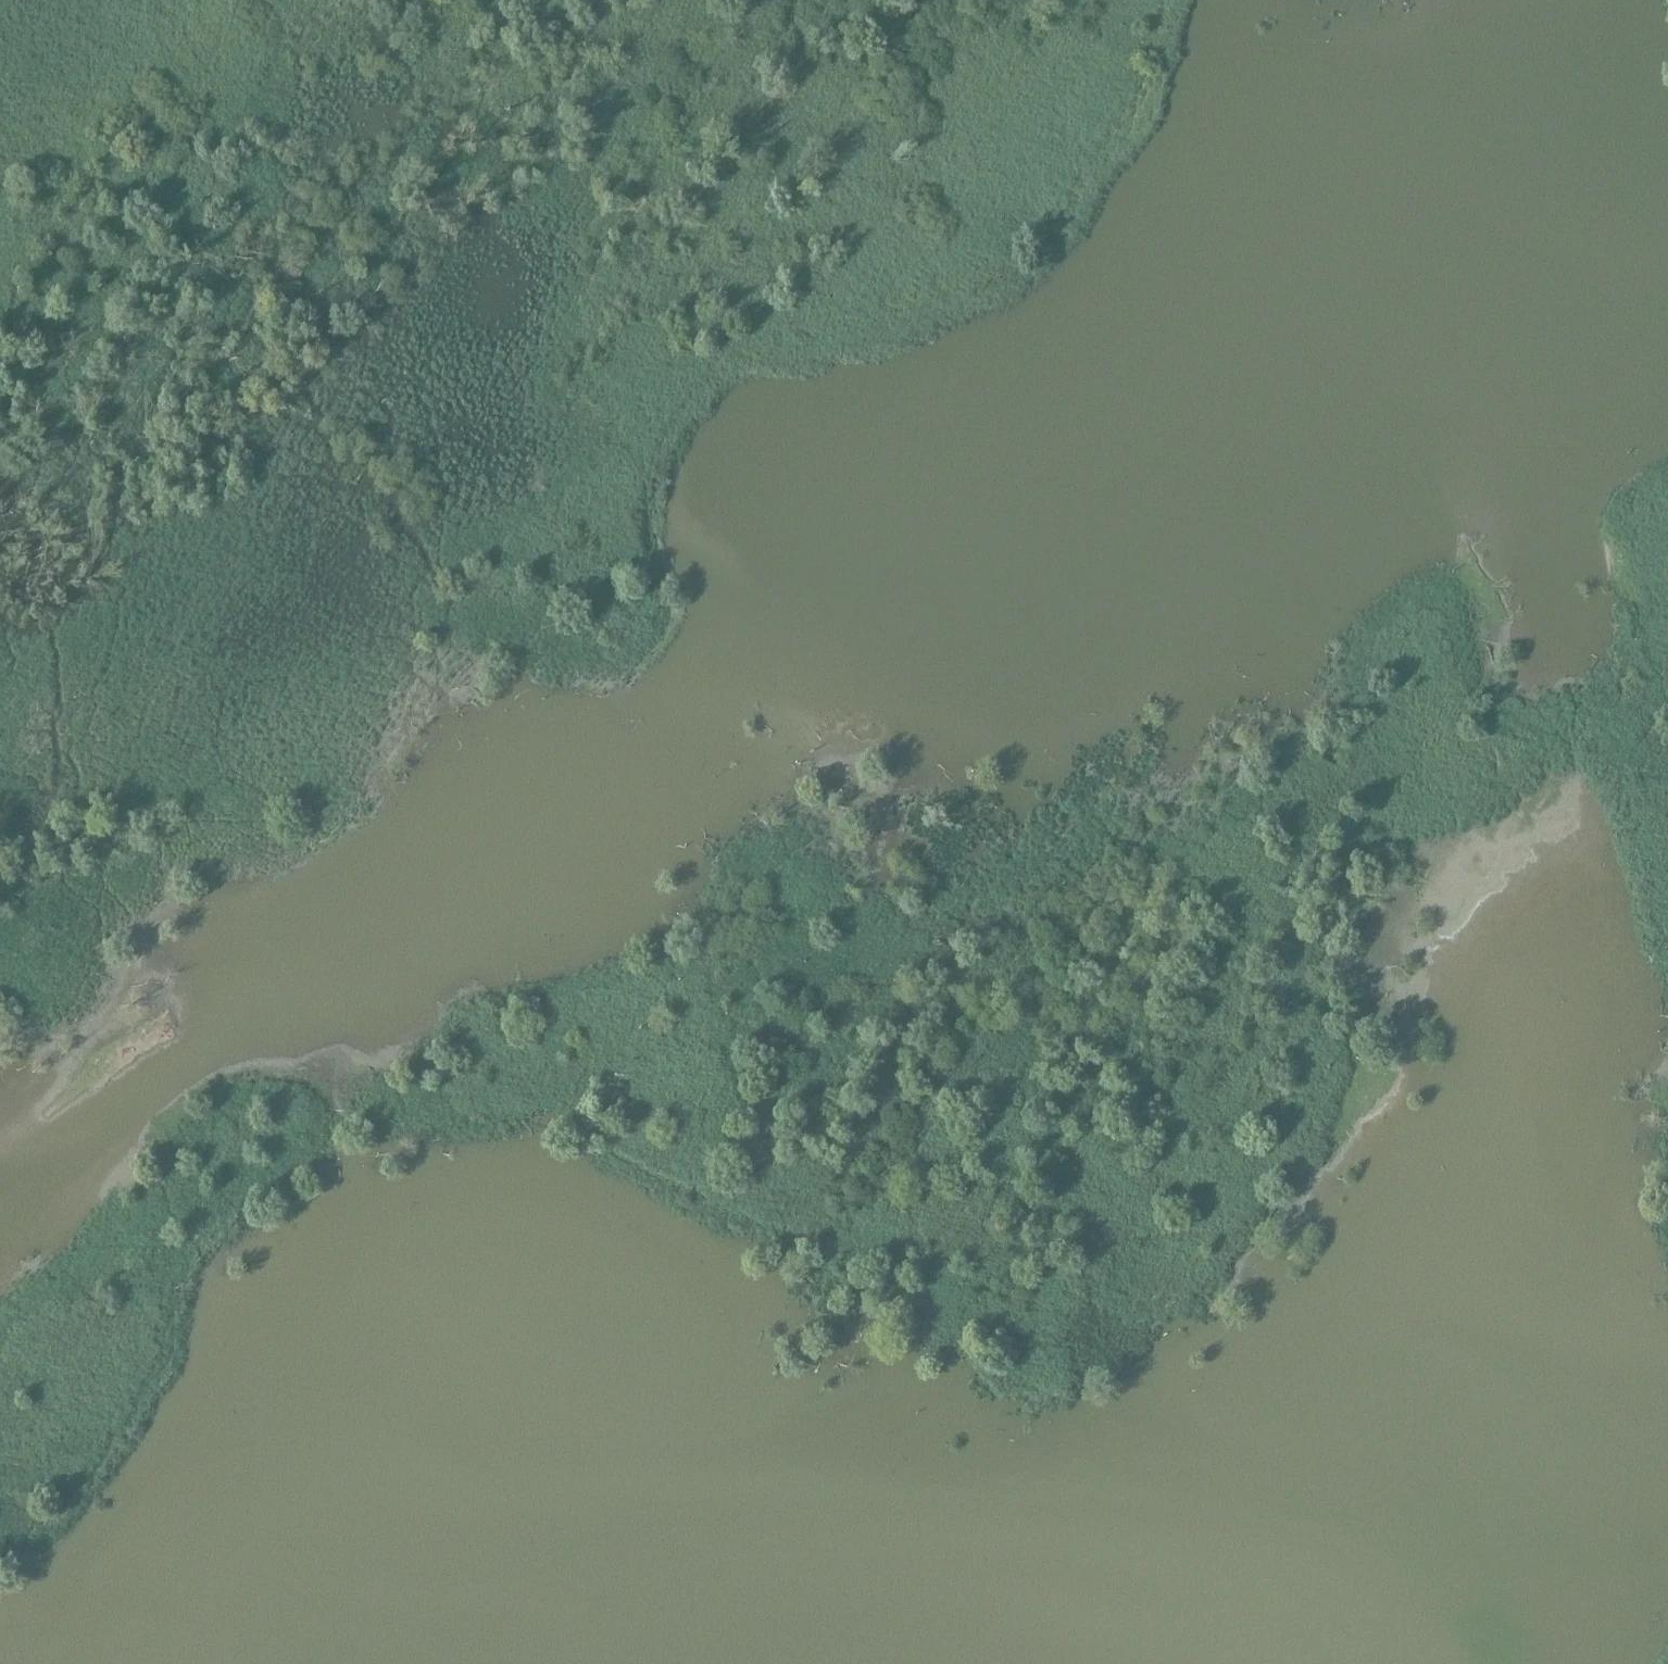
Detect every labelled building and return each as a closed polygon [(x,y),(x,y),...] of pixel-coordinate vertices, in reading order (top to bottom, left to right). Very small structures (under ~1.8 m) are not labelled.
[(1654,1279),(1667,1277),(1667,1265),(1652,1267),(1654,1279)]
